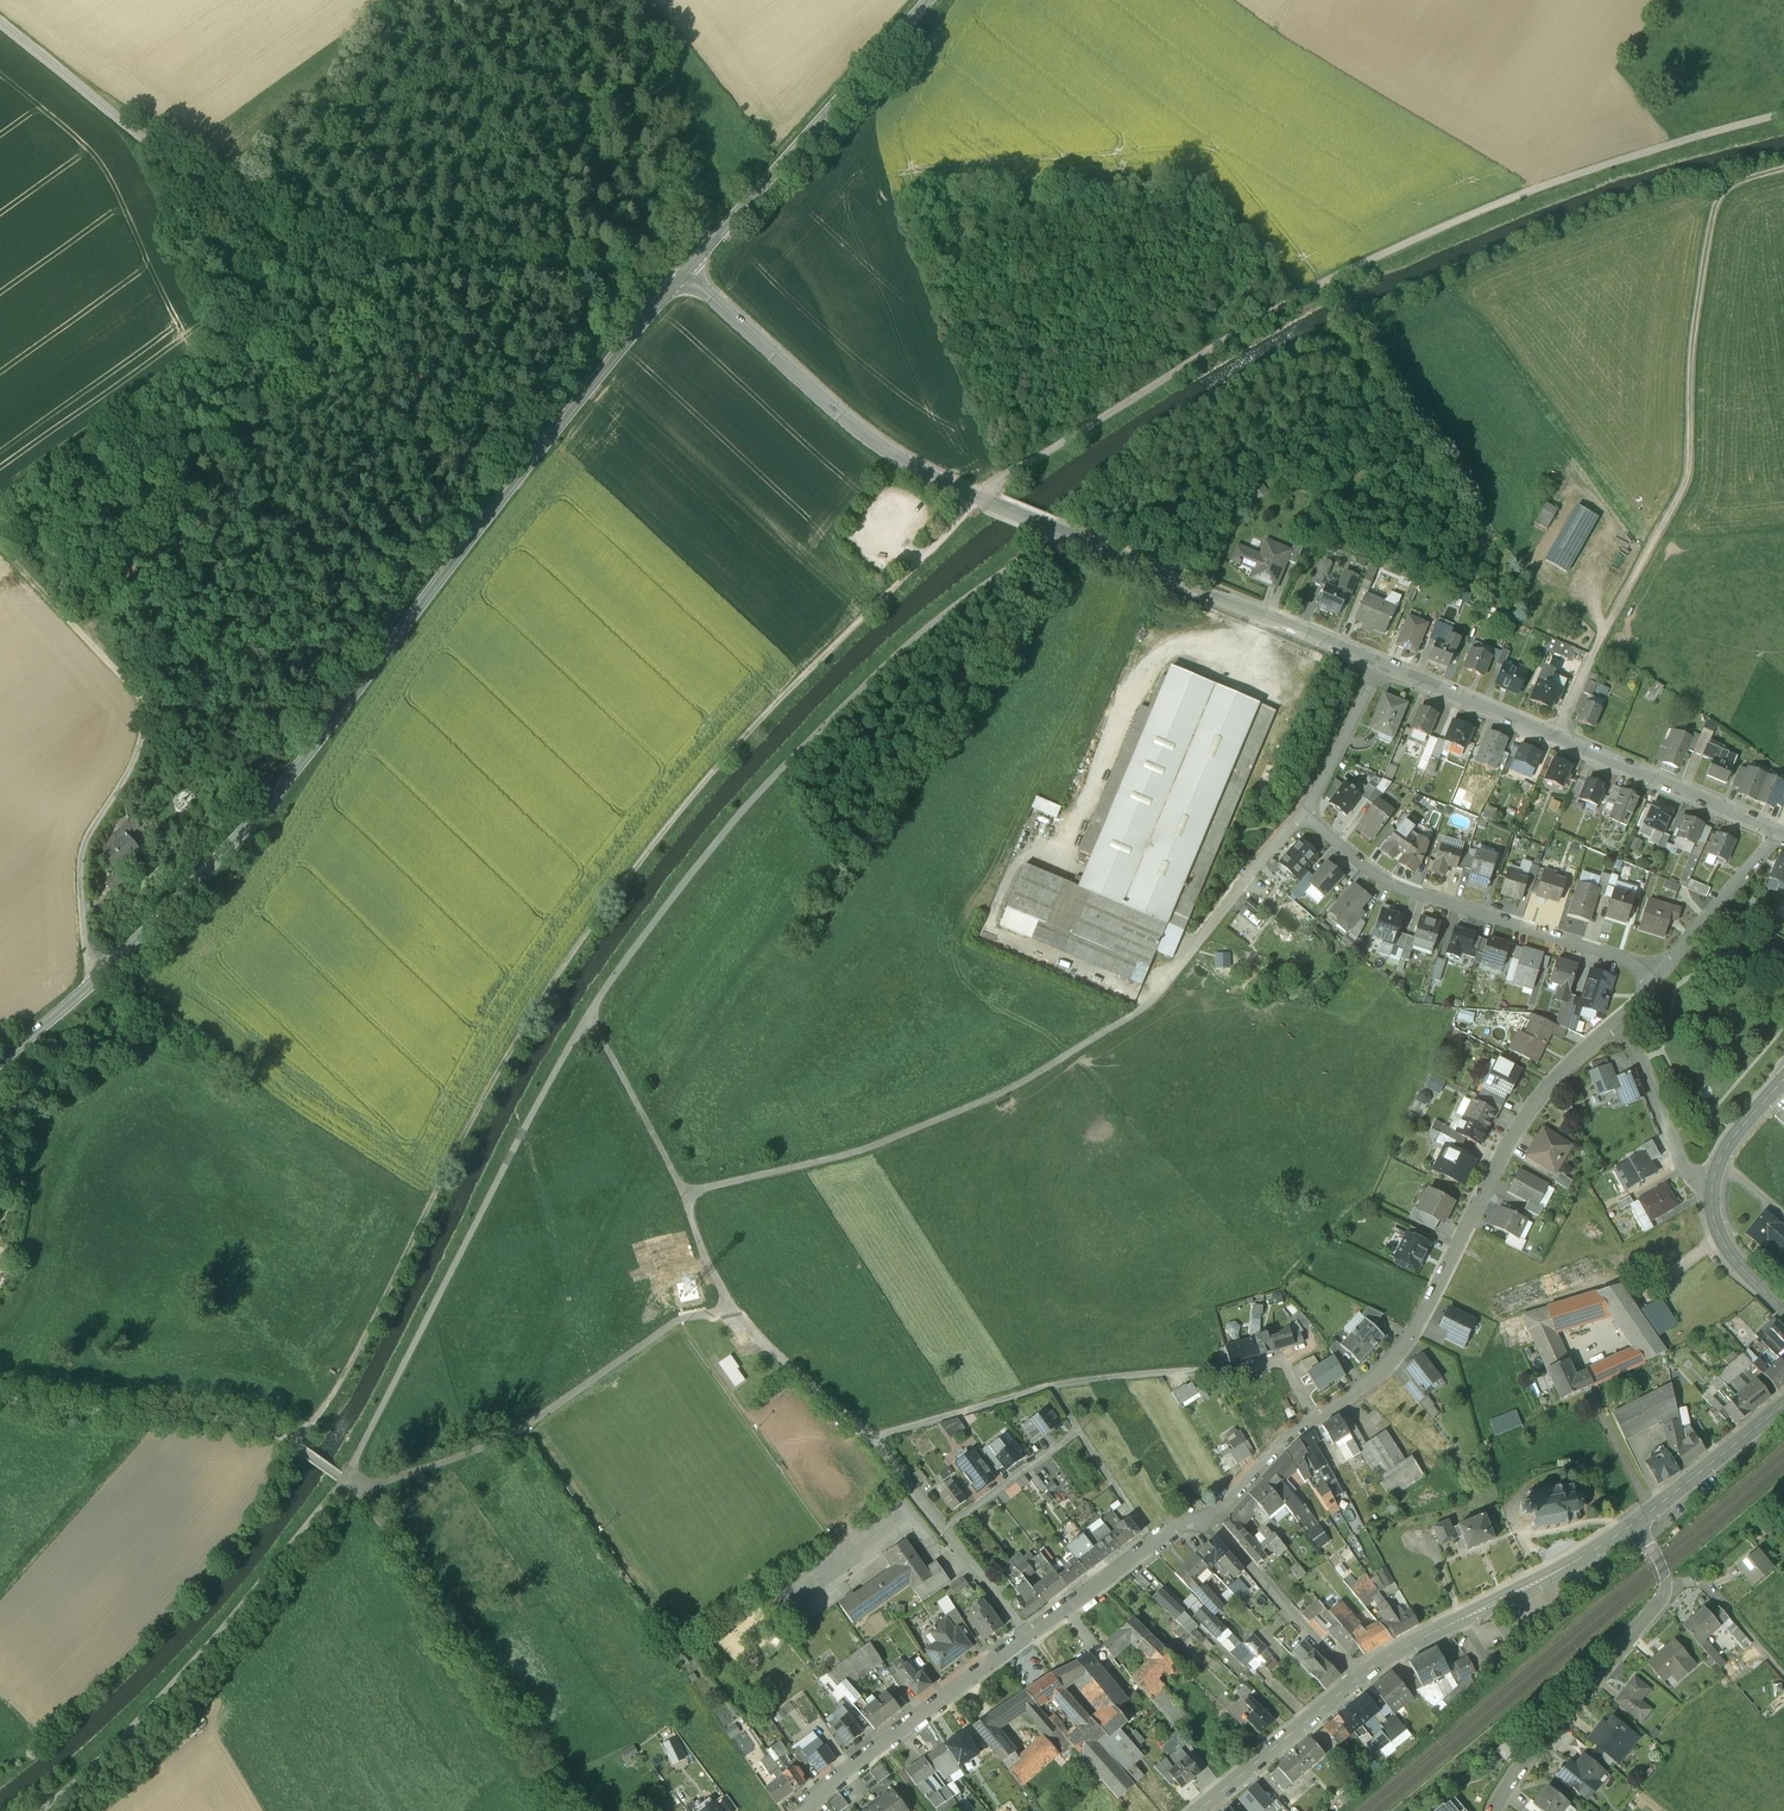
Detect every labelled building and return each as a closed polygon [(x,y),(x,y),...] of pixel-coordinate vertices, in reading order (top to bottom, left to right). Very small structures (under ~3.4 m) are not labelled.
[(1563,473),(1558,470),(1554,477),(1559,480),(1563,473)] [(1559,482),(1552,477),(1547,485),(1555,490),(1559,482)] [(1557,511),(1545,505),(1535,523),(1547,530),(1557,511)] [(1576,507),(1552,551),(1572,562),(1597,519),(1576,507)] [(1291,552),(1265,541),(1259,556),(1244,549),(1239,562),(1241,563),(1256,569),(1252,579),(1250,579),(1275,590),(1286,563),(1291,552)] [(1295,543),(1291,552),(1286,563),(1295,567),(1304,547),(1295,543)] [(1239,562),(1244,549),(1236,546),(1229,563),(1237,566),(1239,562)] [(1337,550),(1328,547),(1325,552),(1335,556),(1337,550)] [(1572,562),(1552,551),(1545,561),(1566,573),(1572,562)] [(1322,558),(1317,570),(1327,574),(1332,562),(1322,558)] [(1359,559),(1357,565),(1367,569),(1369,563),(1359,559)] [(1381,567),(1372,563),(1360,592),(1368,596),(1381,567)] [(1384,568),(1381,574),(1391,578),(1394,572),(1384,568)] [(1327,574),(1317,570),(1311,583),(1321,587),(1327,574)] [(1357,578),(1345,572),(1338,591),(1346,595),(1346,597),(1349,596),(1357,578)] [(1453,597),(1463,601),(1468,588),(1459,584),(1453,597)] [(1338,591),(1326,586),(1316,610),(1329,615),(1330,610),(1339,614),(1346,597),(1346,595),(1338,591)] [(1386,603),(1365,595),(1355,621),(1364,624),(1363,626),(1385,636),(1391,622),(1392,622),(1401,601),(1390,595),(1386,603)] [(1417,623),(1407,619),(1396,646),(1416,654),(1428,625),(1418,621),(1417,623)] [(1452,629),(1436,623),(1429,640),(1430,640),(1436,642),(1445,646),(1449,637),(1452,629)] [(1449,637),(1445,646),(1455,650),(1457,644),(1459,641),(1449,637)] [(1572,647),(1549,638),(1544,650),(1550,652),(1567,660),(1572,647)] [(1445,646),(1436,642),(1429,659),(1448,667),(1455,650),(1445,646)] [(1481,643),(1477,651),(1491,657),(1499,661),(1503,652),(1481,643)] [(1477,651),(1472,649),(1464,670),(1482,677),(1491,657),(1477,651)] [(1504,649),(1503,652),(1499,661),(1498,663),(1504,665),(1506,666),(1512,653),(1504,649)] [(1537,666),(1543,668),(1550,652),(1544,650),(1537,666)] [(1624,659),(1620,669),(1627,672),(1631,663),(1624,659)] [(1504,665),(1495,685),(1517,694),(1527,671),(1519,667),(1518,671),(1506,666),(1504,665)] [(1259,705),(1171,668),(1152,711),(1140,706),(1125,741),(1138,746),(1106,822),(1103,830),(1092,857),(1082,879),(1076,876),(1072,885),(1025,865),(999,926),(1142,985),(1156,951),(1172,958),(1275,712),(1259,705)] [(1562,690),(1547,684),(1551,675),(1552,674),(1543,670),(1530,700),(1550,709),(1553,701),(1557,702),(1562,690)] [(1591,674),(1582,693),(1588,696),(1590,696),(1591,695),(1599,678),(1591,674)] [(1566,681),(1551,675),(1547,684),(1562,690),(1566,681)] [(1663,687),(1656,682),(1646,697),(1653,702),(1663,687)] [(1599,685),(1595,693),(1605,698),(1610,690),(1599,685)] [(1406,705),(1384,695),(1370,729),(1380,733),(1377,739),(1390,744),(1406,705)] [(1588,696),(1585,703),(1601,710),(1604,701),(1591,695),(1590,696),(1588,696)] [(1601,710),(1585,703),(1577,722),(1593,728),(1601,710)] [(1437,715),(1420,708),(1411,730),(1428,737),(1437,715)] [(1708,715),(1700,736),(1697,743),(1707,748),(1708,745),(1710,741),(1718,722),(1708,715)] [(1473,730),(1453,721),(1445,741),(1465,750),(1473,730)] [(1668,729),(1664,740),(1670,742),(1674,731),(1668,729)] [(1674,731),(1670,742),(1662,762),(1679,769),(1686,750),(1691,738),(1674,731)] [(1507,740),(1489,732),(1484,746),(1482,745),(1475,763),(1495,771),(1502,753),(1507,740)] [(1700,736),(1693,733),(1691,738),(1686,750),(1693,753),(1697,743),(1700,736)] [(1430,738),(1421,760),(1428,763),(1430,759),(1437,740),(1430,738)] [(1445,743),(1437,740),(1430,759),(1438,762),(1445,743)] [(1664,740),(1656,760),(1662,762),(1670,742),(1664,740)] [(1125,741),(1094,817),(1106,822),(1138,746),(1125,741)] [(1482,745),(1475,742),(1468,760),(1475,763),(1482,745)] [(1515,760),(1521,746),(1514,743),(1509,756),(1504,766),(1511,769),(1515,760)] [(1707,748),(1697,743),(1693,753),(1703,757),(1707,748)] [(1718,749),(1708,745),(1707,748),(1703,757),(1712,761),(1706,776),(1725,784),(1732,767),(1737,757),(1727,753),(1718,749)] [(1541,755),(1521,746),(1515,760),(1526,765),(1527,765),(1535,768),(1541,755)] [(1509,756),(1502,753),(1497,764),(1504,766),(1509,756)] [(1430,759),(1428,763),(1424,774),(1431,777),(1438,762),(1430,759)] [(1526,765),(1515,760),(1511,769),(1515,771),(1523,774),(1526,765)] [(1571,768),(1553,760),(1544,780),(1562,788),(1571,768)] [(1389,766),(1384,780),(1391,783),(1397,769),(1389,766)] [(1740,769),(1732,786),(1740,790),(1748,772),(1747,772),(1740,769)] [(1766,777),(1748,769),(1747,772),(1748,772),(1740,790),(1738,794),(1756,801),(1766,777)] [(1376,775),(1360,795),(1360,796),(1360,797),(1367,802),(1384,780),(1376,775)] [(1783,784),(1766,777),(1756,801),(1773,809),(1775,804),(1782,787),(1783,784)] [(1384,780),(1367,802),(1372,806),(1376,801),(1377,801),(1391,783),(1384,780)] [(1602,786),(1587,780),(1579,799),(1597,807),(1601,796),(1598,794),(1602,786)] [(1344,785),(1330,804),(1346,816),(1360,797),(1360,796),(1360,795),(1351,789),(1350,790),(1344,785)] [(1782,787),(1775,804),(1782,807),(1783,803),(1783,787),(1782,787)] [(1639,798),(1621,790),(1618,798),(1613,810),(1609,819),(1626,827),(1639,798)] [(1618,798),(1609,795),(1605,806),(1613,810),(1618,798)] [(1031,810),(1060,823),(1065,811),(1037,798),(1031,810)] [(1377,801),(1376,801),(1372,806),(1365,815),(1371,820),(1362,832),(1372,840),(1380,828),(1382,829),(1393,814),(1377,801)] [(1408,805),(1392,826),(1397,830),(1398,830),(1414,810),(1408,805)] [(1488,806),(1483,817),(1491,821),(1496,810),(1488,806)] [(1661,810),(1651,806),(1643,826),(1654,831),(1662,834),(1663,834),(1672,812),(1662,808),(1661,810)] [(1106,822),(1094,817),(1090,825),(1103,830),(1106,822)] [(1703,826),(1685,818),(1684,822),(1680,820),(1677,827),(1681,828),(1677,838),(1694,845),(1696,841),(1702,826),(1703,826)] [(132,820),(121,829),(127,837),(138,828),(132,820)] [(1103,830),(1090,825),(1079,852),(1092,857),(1103,830)] [(1654,831),(1643,826),(1640,833),(1651,838),(1654,831)] [(1711,830),(1702,826),(1696,841),(1705,845),(1711,830)] [(121,829),(113,835),(118,840),(101,854),(113,868),(137,849),(127,837),(121,829)] [(1397,830),(1390,841),(1388,839),(1386,842),(1388,843),(1388,844),(1382,853),(1392,860),(1398,851),(1405,856),(1415,842),(1398,830),(1397,830)] [(1654,831),(1651,838),(1659,841),(1662,834),(1654,831)] [(1663,834),(1662,834),(1659,841),(1657,846),(1664,849),(1666,844),(1669,837),(1663,834)] [(1734,842),(1717,834),(1708,855),(1715,858),(1714,862),(1724,866),(1725,862),(1726,862),(1734,842)] [(1415,842),(1405,856),(1399,864),(1413,873),(1421,862),(1426,843),(1418,838),(1415,842)] [(1677,838),(1673,847),(1677,849),(1690,854),(1694,845),(1677,838)] [(1300,841),(1280,864),(1295,877),(1303,869),(1304,868),(1315,855),(1300,841)] [(1705,845),(1696,841),(1694,845),(1690,854),(1677,885),(1680,886),(1686,889),(1690,880),(1705,845)] [(1458,847),(1447,844),(1446,848),(1457,852),(1458,847)] [(1673,847),(1666,844),(1664,849),(1675,854),(1677,849),(1673,847)] [(1446,848),(1440,846),(1432,873),(1444,876),(1447,866),(1456,869),(1461,853),(1457,852),(1446,848)] [(1496,858),(1476,852),(1474,858),(1470,871),(1466,884),(1486,890),(1487,886),(1489,886),(1489,884),(1488,884),(1489,880),(1489,881),(1496,858)] [(1468,855),(1461,853),(1456,869),(1463,871),(1463,869),(1467,856),(1468,855)] [(1780,855),(1769,880),(1783,886),(1783,856),(1780,855)] [(1474,858),(1467,856),(1463,869),(1470,871),(1474,858)] [(1343,877),(1327,863),(1314,878),(1308,884),(1311,887),(1324,898),(1343,877)] [(1527,881),(1526,887),(1532,889),(1534,881),(1538,869),(1532,867),(1527,881)] [(1303,869),(1295,877),(1300,882),(1308,873),(1303,869)] [(1520,875),(1508,872),(1501,895),(1521,901),(1526,887),(1527,881),(1519,879),(1520,875)] [(1300,882),(1288,896),(1296,904),(1311,887),(1308,884),(1314,878),(1308,873),(1300,882)] [(1601,874),(1596,889),(1599,890),(1597,895),(1604,897),(1610,876),(1601,874)] [(114,875),(103,884),(109,891),(120,883),(114,875)] [(1564,882),(1543,876),(1541,883),(1537,896),(1557,902),(1564,882)] [(1618,879),(1610,876),(1604,897),(1611,899),(1613,890),(1614,890),(1618,879)] [(1677,885),(1665,880),(1662,888),(1676,894),(1680,886),(1677,885)] [(1710,889),(1690,880),(1686,889),(1706,897),(1710,889)] [(1532,889),(1530,894),(1537,896),(1541,883),(1534,881),(1532,889)] [(1596,889),(1578,884),(1568,916),(1589,922),(1597,895),(1599,890),(1596,889)] [(1354,887),(1344,898),(1331,911),(1351,929),(1360,919),(1355,915),(1369,900),(1354,887)] [(1614,890),(1613,890),(1611,899),(1605,917),(1626,924),(1634,896),(1614,890)] [(1244,906),(1254,913),(1257,908),(1248,901),(1244,906)] [(1680,911),(1648,901),(1638,930),(1663,938),(1669,919),(1677,921),(1680,911)] [(1765,911),(1758,904),(1753,910),(1760,916),(1765,911)] [(1393,909),(1383,906),(1373,939),(1380,941),(1393,945),(1394,945),(1397,933),(1402,917),(1392,914),(1393,909)] [(1739,913),(1733,910),(1730,914),(1736,918),(1739,913)] [(1440,924),(1420,918),(1414,938),(1412,944),(1413,945),(1432,951),(1440,924)] [(1351,929),(1348,932),(1350,935),(1357,940),(1365,924),(1360,919),(1351,929)] [(1475,935),(1454,928),(1446,955),(1458,959),(1461,949),(1470,952),(1474,937),(1475,935)] [(1407,936),(1397,933),(1394,945),(1393,945),(1392,949),(1401,952),(1407,936)] [(1357,940),(1350,935),(1344,944),(1352,951),(1357,940)] [(1407,936),(1401,952),(1410,954),(1413,945),(1412,944),(1414,938),(1407,936)] [(1481,939),(1474,937),(1470,952),(1476,954),(1481,939)] [(1487,942),(1481,939),(1476,954),(1483,956),(1487,942)] [(1509,945),(1488,939),(1487,942),(1483,956),(1481,961),(1502,968),(1509,945)] [(1399,962),(1401,952),(1392,949),(1393,945),(1380,941),(1376,955),(1399,962)] [(1522,949),(1515,947),(1511,960),(1518,962),(1522,949)] [(1543,956),(1522,949),(1518,962),(1512,984),(1523,987),(1524,984),(1533,987),(1539,969),(1543,956)] [(1401,952),(1399,962),(1396,972),(1403,974),(1406,963),(1411,964),(1413,955),(1410,954),(1401,952)] [(1543,956),(1539,969),(1546,971),(1550,958),(1543,956)] [(1440,958),(1433,979),(1441,981),(1447,960),(1440,958)] [(1577,967),(1556,960),(1548,986),(1556,989),(1559,990),(1569,993),(1577,967)] [(1582,1000),(1580,1007),(1580,1008),(1597,1012),(1602,1014),(1606,1001),(1607,1001),(1608,999),(1607,999),(1613,978),(1591,971),(1582,1000)] [(1406,983),(1397,981),(1396,989),(1404,992),(1406,983)] [(1569,993),(1559,990),(1556,1000),(1565,1003),(1568,996),(1569,993)] [(1575,998),(1568,996),(1565,1003),(1561,1016),(1569,1017),(1575,998)] [(1582,1000),(1575,998),(1569,1017),(1565,1029),(1573,1033),(1578,1016),(1580,1008),(1580,1007),(1582,1000)] [(1458,1018),(1473,1023),(1477,1013),(1462,1007),(1458,1018)] [(1580,1008),(1578,1016),(1594,1021),(1597,1012),(1580,1008)] [(1569,1017),(1561,1016),(1558,1026),(1565,1029),(1569,1017)] [(1558,1026),(1544,1019),(1540,1027),(1551,1033),(1550,1035),(1560,1039),(1565,1029),(1558,1026)] [(1526,1037),(1519,1033),(1510,1050),(1536,1062),(1550,1035),(1551,1033),(1540,1027),(1533,1024),(1526,1037)] [(1606,1058),(1591,1064),(1593,1072),(1609,1066),(1606,1058)] [(1520,1071),(1498,1060),(1484,1086),(1491,1089),(1497,1092),(1498,1089),(1506,1093),(1510,1086),(1511,1087),(1520,1071)] [(1634,1072),(1616,1079),(1617,1080),(1610,1082),(1608,1075),(1612,1073),(1609,1066),(1594,1072),(1591,1073),(1599,1096),(1616,1090),(1622,1106),(1644,1097),(1634,1072)] [(1423,1090),(1441,1099),(1448,1083),(1430,1075),(1423,1090)] [(1497,1092),(1491,1089),(1485,1100),(1499,1107),(1506,1093),(1498,1089),(1497,1092)] [(1485,1100),(1484,1100),(1481,1106),(1497,1114),(1496,1115),(1498,1115),(1501,1108),(1499,1107),(1485,1100)] [(1481,1106),(1472,1102),(1464,1118),(1486,1129),(1491,1121),(1493,1122),(1496,1115),(1497,1114),(1481,1106)] [(1782,1109),(1775,1116),(1783,1124),(1783,1111),(1782,1109)] [(1456,1134),(1463,1118),(1456,1115),(1451,1126),(1436,1119),(1431,1130),(1440,1134),(1449,1138),(1452,1132),(1456,1134)] [(1464,1118),(1463,1118),(1456,1134),(1455,1134),(1465,1139),(1480,1146),(1484,1139),(1482,1138),(1486,1129),(1464,1118)] [(1429,1136),(1437,1140),(1440,1134),(1431,1130),(1429,1136)] [(1568,1145),(1546,1131),(1536,1148),(1533,1147),(1527,1157),(1555,1174),(1561,1164),(1560,1163),(1561,1160),(1560,1159),(1568,1145)] [(1456,1134),(1452,1132),(1449,1138),(1455,1142),(1462,1145),(1465,1139),(1455,1134),(1456,1134)] [(1449,1138),(1440,1134),(1437,1140),(1435,1144),(1444,1149),(1445,1148),(1451,1151),(1455,1142),(1449,1138)] [(1644,1154),(1629,1163),(1632,1169),(1621,1175),(1629,1189),(1657,1173),(1651,1163),(1661,1157),(1652,1141),(1640,1148),(1644,1154)] [(1451,1151),(1445,1148),(1444,1149),(1440,1158),(1441,1158),(1435,1171),(1459,1183),(1464,1174),(1468,1176),(1472,1167),(1475,1161),(1471,1159),(1456,1152),(1455,1153),(1451,1151)] [(1548,1187),(1519,1172),(1508,1192),(1529,1202),(1538,1207),(1538,1206),(1548,1187)] [(1573,1183),(1560,1175),(1555,1183),(1568,1191),(1573,1183)] [(1666,1184),(1637,1201),(1638,1201),(1650,1222),(1679,1206),(1666,1184)] [(1433,1192),(1428,1190),(1423,1200),(1418,1210),(1417,1211),(1439,1221),(1444,1224),(1454,1203),(1433,1192)] [(1629,1197),(1617,1204),(1621,1211),(1630,1205),(1634,1204),(1629,1197)] [(1634,1204),(1630,1205),(1646,1233),(1654,1228),(1650,1222),(1638,1201),(1634,1204)] [(1538,1207),(1529,1202),(1525,1210),(1539,1217),(1543,1209),(1538,1206),(1538,1207)] [(1439,1221),(1417,1211),(1418,1210),(1413,1208),(1408,1218),(1434,1231),(1439,1221)] [(1526,1221),(1500,1208),(1491,1226),(1509,1235),(1518,1239),(1518,1238),(1526,1221)] [(1746,1234),(1760,1246),(1770,1235),(1783,1247),(1783,1229),(1764,1212),(1746,1234)] [(1534,1225),(1526,1221),(1518,1238),(1526,1242),(1534,1225)] [(1429,1237),(1410,1227),(1407,1234),(1426,1244),(1429,1237)] [(1426,1244),(1407,1234),(1395,1258),(1395,1264),(1404,1269),(1408,1265),(1417,1269),(1429,1245),(1426,1244)] [(1518,1239),(1509,1235),(1505,1244),(1521,1252),(1526,1242),(1518,1238),(1518,1239)] [(1620,1286),(1548,1308),(1549,1311),(1555,1331),(1598,1318),(1610,1312),(1629,1298),(1620,1286)] [(1664,1297),(1640,1314),(1657,1339),(1681,1322),(1664,1297)] [(1640,1314),(1629,1298),(1610,1312),(1636,1350),(1645,1362),(1666,1352),(1657,1339),(1640,1314)] [(1263,1306),(1253,1306),(1252,1313),(1260,1314),(1262,1314),(1263,1306)] [(1383,1315),(1369,1308),(1361,1316),(1364,1319),(1365,1319),(1373,1326),(1383,1315)] [(1474,1321),(1449,1309),(1440,1326),(1450,1331),(1465,1339),(1474,1321)] [(1311,1325),(1299,1311),(1293,1317),(1297,1323),(1302,1330),(1302,1331),(1311,1325)] [(1555,1331),(1549,1311),(1526,1321),(1548,1369),(1569,1360),(1555,1331)] [(1260,1314),(1252,1313),(1251,1326),(1250,1326),(1250,1333),(1251,1338),(1255,1337),(1260,1336),(1259,1326),(1260,1314)] [(1279,1329),(1273,1331),(1274,1337),(1273,1337),(1274,1339),(1280,1337),(1289,1330),(1291,1328),(1297,1323),(1293,1317),(1279,1329)] [(1756,1335),(1777,1355),(1783,1348),(1783,1328),(1774,1317),(1756,1335)] [(1364,1319),(1350,1335),(1369,1353),(1384,1337),(1373,1326),(1365,1319),(1364,1319)] [(1297,1323),(1291,1328),(1289,1330),(1294,1345),(1303,1342),(1300,1332),(1302,1331),(1302,1330),(1297,1323)] [(1267,1334),(1260,1336),(1255,1337),(1257,1344),(1257,1345),(1260,1355),(1294,1345),(1289,1330),(1280,1337),(1274,1339),(1273,1337),(1274,1337),(1273,1331),(1267,1334)] [(1465,1339),(1450,1331),(1445,1340),(1464,1349),(1468,1340),(1465,1339)] [(1369,1353),(1350,1335),(1340,1345),(1339,1346),(1347,1353),(1344,1355),(1345,1356),(1349,1360),(1352,1357),(1359,1364),(1369,1353)] [(1242,1342),(1224,1347),(1228,1361),(1229,1364),(1260,1355),(1257,1345),(1257,1344),(1255,1337),(1251,1338),(1250,1339),(1251,1340),(1242,1342)] [(1336,1342),(1329,1349),(1333,1357),(1337,1364),(1345,1356),(1344,1355),(1347,1353),(1339,1346),(1340,1345),(1336,1342)] [(1636,1350),(1577,1377),(1583,1390),(1645,1362),(1636,1350)] [(1226,1351),(1218,1353),(1221,1364),(1228,1361),(1226,1351)] [(732,1353),(719,1363),(738,1387),(747,1380),(738,1370),(743,1367),(732,1353)] [(1735,1353),(1722,1362),(1726,1366),(1716,1376),(1719,1380),(1731,1392),(1736,1388),(1730,1381),(1752,1363),(1743,1354),(1738,1358),(1735,1353)] [(1314,1356),(1300,1362),(1308,1374),(1320,1366),(1314,1356)] [(1422,1356),(1413,1363),(1414,1364),(1406,1371),(1413,1380),(1422,1391),(1423,1391),(1439,1378),(1422,1356)] [(1337,1364),(1333,1357),(1325,1362),(1325,1363),(1326,1363),(1331,1371),(1331,1372),(1336,1379),(1335,1380),(1336,1382),(1345,1377),(1337,1364)] [(1767,1373),(1763,1369),(1765,1367),(1758,1359),(1752,1365),(1759,1372),(1765,1375),(1778,1391),(1783,1384),(1783,1363),(1783,1362),(1780,1359),(1769,1371),(1767,1373)] [(1548,1369),(1547,1370),(1561,1400),(1583,1390),(1577,1377),(1569,1360),(1548,1369)] [(1320,1366),(1308,1374),(1317,1389),(1326,1383),(1327,1385),(1335,1380),(1336,1379),(1331,1372),(1331,1371),(1326,1363),(1325,1363),(1320,1366)] [(1757,1380),(1771,1396),(1778,1391),(1765,1375),(1757,1380)] [(1422,1391),(1413,1380),(1405,1386),(1418,1403),(1427,1395),(1423,1391),(1422,1391)] [(1731,1392),(1719,1380),(1713,1386),(1725,1398),(1726,1396),(1731,1402),(1737,1397),(1737,1396),(1736,1397),(1731,1392)] [(1757,1380),(1737,1396),(1737,1397),(1750,1413),(1771,1396),(1757,1380)] [(1196,1389),(1192,1383),(1186,1387),(1192,1397),(1198,1394),(1196,1389)] [(1186,1387),(1184,1385),(1178,1389),(1185,1401),(1192,1397),(1186,1387)] [(1209,1398),(1202,1385),(1196,1389),(1198,1394),(1203,1401),(1209,1398)] [(1671,1385),(1639,1401),(1652,1428),(1660,1423),(1665,1429),(1671,1455),(1685,1446),(1684,1444),(1683,1442),(1680,1427),(1676,1410),(1676,1409),(1671,1385)] [(1178,1389),(1171,1393),(1179,1405),(1185,1401),(1178,1389)] [(1723,1408),(1707,1391),(1702,1396),(1718,1413),(1723,1408)] [(1427,1395),(1418,1403),(1432,1421),(1440,1414),(1434,1407),(1436,1406),(1427,1395)] [(1750,1413),(1737,1397),(1731,1402),(1723,1408),(1718,1413),(1725,1420),(1730,1416),(1736,1424),(1750,1413)] [(1639,1401),(1611,1414),(1618,1427),(1625,1441),(1635,1436),(1652,1428),(1639,1401)] [(1685,1408),(1676,1410),(1680,1427),(1688,1425),(1685,1408)] [(1045,1411),(1030,1422),(1034,1427),(1042,1438),(1057,1427),(1053,1421),(1056,1419),(1051,1413),(1049,1415),(1045,1411)] [(1353,1440),(1360,1435),(1346,1412),(1339,1417),(1353,1440)] [(1518,1416),(1492,1427),(1495,1436),(1522,1425),(1518,1416)] [(1339,1417),(1323,1426),(1333,1445),(1343,1439),(1353,1457),(1360,1453),(1353,1440),(1339,1417)] [(1689,1427),(1688,1425),(1680,1427),(1683,1442),(1686,1439),(1684,1431),(1689,1427)] [(1034,1427),(1026,1432),(1035,1444),(1042,1438),(1034,1427)] [(1671,1455),(1669,1456),(1679,1470),(1680,1471),(1706,1451),(1689,1427),(1684,1431),(1686,1439),(1683,1442),(1684,1444),(1685,1446),(1671,1455)] [(1319,1442),(1314,1431),(1307,1435),(1314,1446),(1314,1445),(1319,1442)] [(1360,1435),(1353,1440),(1360,1453),(1368,1465),(1378,1479),(1406,1461),(1386,1431),(1365,1445),(1360,1435)] [(1244,1443),(1237,1432),(1228,1438),(1235,1449),(1237,1447),(1244,1443)] [(1715,1444),(1706,1432),(1700,1437),(1708,1449),(1715,1444)] [(1307,1435),(1299,1440),(1307,1454),(1323,1480),(1324,1483),(1334,1478),(1314,1445),(1314,1446),(1307,1435)] [(1652,1469),(1635,1436),(1625,1441),(1643,1475),(1652,1469)] [(1299,1440),(1294,1445),(1286,1454),(1296,1469),(1298,1472),(1301,1478),(1308,1473),(1307,1467),(1301,1457),(1307,1454),(1299,1440)] [(1244,1443),(1237,1447),(1244,1460),(1251,1456),(1244,1443)] [(988,1458),(990,1460),(996,1456),(998,1455),(989,1444),(981,1449),(988,1458)] [(996,1456),(996,1457),(1004,1467),(1007,1471),(1021,1460),(1017,1454),(1020,1451),(1015,1445),(1012,1448),(1011,1446),(998,1455),(996,1456)] [(1235,1449),(1229,1452),(1231,1454),(1237,1464),(1244,1460),(1237,1447),(1235,1449)] [(1368,1465),(1360,1453),(1353,1457),(1349,1460),(1350,1462),(1356,1473),(1368,1465)] [(1231,1454),(1224,1458),(1230,1468),(1237,1464),(1231,1454)] [(1286,1454),(1262,1479),(1284,1505),(1306,1533),(1318,1524),(1305,1506),(1303,1508),(1280,1483),(1281,1483),(1280,1482),(1284,1477),(1287,1479),(1296,1469),(1286,1454)] [(974,1455),(959,1467),(978,1492),(993,1481),(990,1476),(994,1473),(989,1467),(985,1470),(981,1464),(974,1455)] [(1004,1467),(996,1457),(996,1456),(990,1460),(998,1472),(1004,1467)] [(1412,1456),(1406,1461),(1378,1479),(1392,1499),(1425,1478),(1412,1456)] [(988,1458),(981,1464),(985,1470),(989,1467),(994,1473),(990,1476),(993,1481),(1000,1475),(998,1472),(990,1460),(988,1458)] [(1230,1468),(1224,1458),(1219,1462),(1225,1472),(1230,1468)] [(1652,1469),(1643,1475),(1652,1490),(1673,1477),(1664,1462),(1652,1469)] [(949,1467),(940,1474),(944,1480),(954,1473),(949,1467)] [(1017,1483),(1023,1490),(1032,1483),(1037,1490),(1044,1485),(1033,1470),(1017,1483)] [(1264,1482),(1248,1496),(1260,1509),(1268,1518),(1284,1505),(1262,1479),(1262,1480),(1264,1482)] [(1324,1483),(1323,1480),(1321,1481),(1322,1484),(1317,1487),(1314,1489),(1332,1515),(1339,1510),(1326,1486),(1324,1483)] [(1046,1486),(1049,1490),(1054,1486),(1051,1482),(1046,1486)] [(1336,1482),(1326,1486),(1333,1499),(1341,1495),(1338,1488),(1339,1487),(1336,1482)] [(966,1501),(954,1485),(952,1487),(950,1484),(945,1488),(947,1491),(941,1495),(953,1511),(966,1501)] [(1552,1485),(1549,1488),(1548,1489),(1548,1491),(1540,1492),(1539,1490),(1538,1491),(1538,1493),(1529,1495),(1527,1493),(1526,1495),(1528,1496),(1529,1504),(1527,1505),(1525,1503),(1523,1504),(1521,1506),(1521,1507),(1518,1508),(1520,1521),(1530,1519),(1530,1521),(1532,1521),(1534,1529),(1533,1531),(1534,1532),(1536,1530),(1545,1528),(1545,1530),(1547,1530),(1547,1528),(1555,1526),(1555,1528),(1557,1528),(1557,1526),(1566,1524),(1568,1525),(1569,1524),(1567,1523),(1574,1521),(1574,1522),(1580,1521),(1579,1514),(1578,1514),(1578,1511),(1583,1507),(1585,1508),(1586,1506),(1583,1505),(1582,1499),(1584,1497),(1583,1496),(1581,1498),(1574,1495),(1572,1486),(1561,1488),(1562,1488),(1556,1484),(1552,1485)] [(1049,1490),(1043,1496),(1048,1502),(1054,1496),(1049,1490)] [(1248,1496),(1230,1516),(1241,1529),(1242,1528),(1244,1526),(1254,1515),(1260,1509),(1248,1496)] [(1119,1506),(1108,1515),(1108,1516),(1101,1520),(1105,1526),(1111,1522),(1124,1512),(1119,1506)] [(1268,1518),(1260,1509),(1254,1515),(1264,1526),(1265,1527),(1266,1526),(1271,1522),(1268,1518)] [(1241,1529),(1230,1516),(1223,1524),(1239,1543),(1246,1537),(1247,1535),(1241,1529)] [(1484,1516),(1457,1527),(1462,1537),(1467,1551),(1494,1540),(1484,1516)] [(1128,1518),(1121,1524),(1119,1522),(1116,1524),(1118,1526),(1115,1528),(1118,1531),(1112,1536),(1121,1547),(1139,1533),(1128,1518)] [(1448,1522),(1432,1528),(1440,1546),(1462,1537),(1457,1527),(1451,1529),(1448,1522)] [(958,1528),(963,1533),(969,1528),(965,1523),(958,1528)] [(1105,1527),(1087,1540),(1094,1549),(1112,1536),(1108,1529),(1105,1526),(1105,1527)] [(1273,1534),(1266,1526),(1265,1527),(1264,1526),(1258,1531),(1266,1540),(1273,1534)] [(1319,1527),(1308,1535),(1318,1548),(1328,1540),(1319,1527)] [(1266,1540),(1259,1547),(1263,1551),(1269,1546),(1278,1538),(1274,1533),(1266,1540)] [(1094,1549),(1087,1540),(1083,1535),(1066,1548),(1075,1559),(1086,1573),(1103,1560),(1094,1549)] [(1112,1536),(1094,1549),(1103,1560),(1121,1547),(1112,1536)] [(1244,1570),(1215,1537),(1195,1555),(1208,1568),(1210,1570),(1216,1564),(1222,1570),(1225,1568),(1234,1579),(1244,1570)] [(1263,1553),(1260,1554),(1246,1537),(1239,1543),(1258,1564),(1261,1561),(1263,1563),(1268,1558),(1267,1558),(1268,1557),(1267,1556),(1266,1557),(1263,1553)] [(1278,1538),(1269,1546),(1271,1547),(1273,1550),(1282,1543),(1278,1538)] [(910,1585),(921,1601),(950,1581),(936,1562),(925,1569),(905,1540),(883,1556),(892,1569),(854,1595),(853,1593),(838,1603),(853,1625),(910,1585)] [(1273,1550),(1273,1551),(1277,1557),(1287,1549),(1282,1543),(1273,1550)] [(1054,1562),(1045,1550),(1040,1554),(1049,1565),(1052,1568),(1059,1562),(1057,1559),(1054,1562)] [(1757,1550),(1746,1559),(1746,1560),(1738,1567),(1753,1585),(1772,1569),(1757,1550)] [(1022,1559),(1019,1554),(1018,1554),(1010,1560),(1017,1571),(1027,1564),(1023,1558),(1022,1559)] [(1033,1559),(1029,1554),(1023,1558),(1027,1564),(1033,1571),(1038,1567),(1032,1559),(1033,1559)] [(1049,1565),(1040,1554),(1033,1559),(1032,1559),(1038,1567),(1039,1566),(1042,1570),(1049,1565)] [(1208,1568),(1195,1555),(1175,1574),(1182,1582),(1188,1588),(1200,1576),(1208,1568)] [(1075,1559),(1056,1573),(1067,1587),(1086,1573),(1075,1559)] [(1002,1566),(1010,1576),(1017,1571),(1010,1560),(1002,1566)] [(1027,1564),(1017,1571),(1023,1578),(1033,1571),(1027,1564)] [(1225,1568),(1222,1570),(1216,1564),(1210,1570),(1228,1589),(1234,1583),(1236,1581),(1234,1579),(1225,1568)] [(1306,1574),(1298,1564),(1290,1569),(1299,1580),(1306,1574)] [(1049,1565),(1042,1570),(1049,1578),(1056,1573),(1052,1568),(1049,1565)] [(1378,1572),(1386,1588),(1395,1583),(1387,1568),(1378,1572)] [(1010,1576),(1006,1579),(1012,1586),(1023,1578),(1017,1571),(1010,1576)] [(1049,1578),(1033,1590),(1044,1605),(1067,1587),(1056,1573),(1049,1578)] [(1150,1584),(1140,1575),(1134,1580),(1144,1590),(1150,1584)] [(1344,1581),(1350,1589),(1358,1583),(1352,1575),(1344,1581)] [(1200,1576),(1188,1588),(1194,1593),(1208,1609),(1215,1603),(1216,1601),(1202,1585),(1206,1582),(1200,1576)] [(1375,1588),(1367,1576),(1358,1583),(1350,1589),(1366,1608),(1368,1606),(1368,1605),(1370,1603),(1380,1596),(1375,1588)] [(1023,1578),(1012,1586),(1021,1598),(1012,1605),(1023,1620),(1044,1605),(1033,1590),(1023,1578)] [(964,1579),(951,1588),(955,1594),(968,1585),(964,1579)] [(1234,1583),(1228,1589),(1230,1591),(1243,1605),(1252,1596),(1238,1580),(1236,1581),(1234,1583)] [(1386,1588),(1385,1589),(1381,1584),(1375,1588),(1380,1596),(1383,1600),(1391,1596),(1399,1591),(1395,1583),(1386,1588)] [(1190,1618),(1160,1590),(1152,1598),(1182,1626),(1190,1618)] [(1411,1611),(1399,1591),(1391,1596),(1383,1600),(1405,1633),(1419,1625),(1411,1611)] [(1383,1600),(1380,1596),(1370,1603),(1373,1607),(1377,1604),(1382,1611),(1379,1613),(1387,1625),(1395,1638),(1405,1633),(1383,1600)] [(982,1601),(971,1608),(976,1615),(987,1608),(982,1601)] [(1198,1601),(1190,1608),(1196,1614),(1204,1607),(1198,1601)] [(1319,1602),(1303,1616),(1310,1623),(1325,1609),(1319,1602)] [(1215,1603),(1208,1609),(1215,1616),(1221,1610),(1215,1603)] [(1361,1627),(1339,1603),(1328,1613),(1331,1617),(1349,1637),(1361,1627)] [(1368,1606),(1366,1608),(1379,1623),(1392,1639),(1395,1638),(1387,1625),(1379,1613),(1382,1611),(1377,1604),(1373,1607),(1370,1603),(1368,1605),(1368,1606)] [(976,1615),(970,1620),(984,1640),(1002,1628),(988,1607),(987,1608),(976,1615)] [(1204,1607),(1196,1614),(1215,1635),(1223,1627),(1204,1607)] [(1704,1607),(1683,1626),(1699,1644),(1704,1640),(1720,1626),(1722,1623),(1729,1618),(1719,1607),(1710,1614),(1704,1607)] [(955,1609),(944,1617),(946,1621),(947,1620),(953,1629),(964,1622),(955,1609)] [(1325,1609),(1310,1623),(1323,1638),(1329,1633),(1328,1631),(1332,1627),(1326,1620),(1331,1617),(1328,1613),(1325,1609)] [(1349,1637),(1331,1617),(1326,1620),(1332,1627),(1328,1631),(1329,1633),(1349,1656),(1358,1648),(1349,1637)] [(1197,1626),(1190,1618),(1182,1626),(1190,1633),(1194,1629),(1197,1626)] [(1734,1624),(1729,1618),(1722,1623),(1727,1629),(1734,1624)] [(1150,1635),(1132,1619),(1120,1631),(1130,1641),(1137,1648),(1150,1635)] [(940,1640),(926,1651),(941,1670),(956,1659),(955,1657),(970,1646),(962,1636),(960,1638),(953,1629),(947,1620),(946,1621),(933,1630),(940,1640)] [(1361,1627),(1349,1637),(1358,1648),(1365,1655),(1392,1639),(1379,1623),(1365,1632),(1361,1627)] [(1752,1643),(1734,1624),(1727,1629),(1739,1643),(1741,1646),(1745,1650),(1752,1643)] [(1190,1633),(1182,1626),(1174,1634),(1185,1643),(1192,1636),(1190,1633)] [(1226,1629),(1223,1627),(1215,1635),(1218,1638),(1218,1637),(1222,1641),(1225,1638),(1231,1632),(1227,1628),(1226,1629)] [(1208,1642),(1194,1629),(1190,1633),(1192,1636),(1204,1647),(1208,1642)] [(1120,1631),(1103,1647),(1111,1657),(1112,1658),(1117,1654),(1130,1641),(1120,1631)] [(1240,1642),(1231,1632),(1225,1638),(1235,1648),(1240,1642)] [(1268,1649),(1253,1634),(1242,1644),(1255,1657),(1257,1659),(1268,1649)] [(1150,1635),(1137,1648),(1150,1660),(1163,1648),(1150,1635)] [(1696,1666),(1674,1640),(1666,1647),(1667,1648),(1649,1664),(1664,1681),(1682,1666),(1688,1672),(1696,1666)] [(1720,1659),(1704,1640),(1699,1644),(1715,1664),(1720,1659)] [(705,1641),(699,1645),(705,1652),(711,1647),(705,1641)] [(1314,1651),(1304,1641),(1294,1651),(1303,1661),(1314,1651)] [(1255,1657),(1240,1642),(1235,1648),(1231,1653),(1233,1656),(1245,1667),(1255,1657)] [(870,1643),(826,1674),(837,1688),(845,1681),(850,1686),(883,1662),(870,1643)] [(1174,1644),(1167,1651),(1172,1656),(1179,1649),(1174,1644)] [(1111,1657),(1103,1647),(1095,1652),(1103,1661),(1111,1657)] [(1437,1647),(1410,1662),(1416,1674),(1423,1687),(1434,1682),(1435,1684),(1446,1678),(1445,1676),(1450,1673),(1448,1668),(1437,1647)] [(1150,1660),(1149,1661),(1135,1675),(1132,1679),(1144,1692),(1157,1680),(1176,1660),(1172,1656),(1167,1651),(1163,1648),(1150,1660)] [(676,1655),(685,1667),(692,1663),(683,1650),(676,1655)] [(1303,1661),(1294,1651),(1290,1654),(1310,1674),(1313,1671),(1303,1661)] [(1324,1661),(1314,1651),(1303,1661),(1313,1671),(1310,1674),(1325,1690),(1339,1676),(1325,1661),(1324,1661)] [(1095,1652),(1077,1662),(1085,1672),(1085,1673),(1093,1682),(1102,1692),(1111,1683),(1096,1665),(1103,1661),(1095,1652)] [(1135,1675),(1117,1654),(1112,1658),(1119,1668),(1122,1665),(1132,1679),(1135,1675)] [(1245,1667),(1233,1656),(1224,1665),(1238,1678),(1247,1669),(1245,1667)] [(1468,1674),(1461,1661),(1448,1668),(1450,1673),(1445,1676),(1446,1678),(1435,1684),(1443,1699),(1457,1686),(1455,1681),(1469,1674),(1474,1683),(1481,1676),(1469,1657),(1466,1658),(1473,1671),(1468,1674)] [(1473,1671),(1466,1658),(1461,1661),(1468,1674),(1473,1671)] [(1176,1660),(1157,1680),(1166,1689),(1186,1669),(1176,1660)] [(1085,1673),(1077,1663),(1062,1670),(1069,1682),(1074,1680),(1083,1691),(1093,1682),(1085,1673),(1085,1672),(1085,1673)] [(811,1670),(819,1680),(826,1674),(819,1664),(811,1670)] [(916,1676),(906,1664),(897,1672),(910,1689),(917,1697),(931,1686),(921,1673),(916,1676)] [(1062,1670),(1051,1675),(1061,1686),(1069,1682),(1062,1670)] [(910,1689),(897,1672),(893,1675),(905,1693),(910,1689)] [(1391,1673),(1373,1688),(1386,1705),(1390,1710),(1400,1702),(1403,1706),(1411,1699),(1412,1698),(1405,1690),(1391,1673)] [(837,1688),(826,1674),(819,1680),(838,1702),(845,1697),(837,1688)] [(1423,1687),(1416,1674),(1408,1680),(1412,1685),(1417,1690),(1423,1687)] [(1474,1683),(1469,1674),(1455,1681),(1457,1686),(1462,1694),(1470,1686),(1474,1683)] [(1051,1675),(1025,1692),(1035,1703),(1039,1708),(1055,1696),(1064,1690),(1061,1686),(1051,1675)] [(1635,1678),(1616,1702),(1642,1722),(1650,1712),(1638,1703),(1649,1689),(1635,1678)] [(1157,1680),(1144,1692),(1152,1702),(1152,1701),(1153,1702),(1165,1689),(1166,1689),(1157,1680)] [(850,1686),(845,1681),(837,1688),(845,1697),(855,1708),(860,1714),(868,1707),(850,1686)] [(1102,1692),(1093,1682),(1083,1691),(1088,1697),(1102,1712),(1112,1704),(1102,1692)] [(1111,1683),(1102,1692),(1112,1704),(1116,1709),(1126,1700),(1111,1683)] [(1244,1685),(1236,1693),(1243,1701),(1248,1696),(1252,1692),(1244,1685)] [(1417,1690),(1412,1685),(1405,1690),(1412,1698),(1411,1699),(1414,1702),(1422,1696),(1417,1690)] [(1443,1699),(1432,1708),(1438,1715),(1462,1694),(1457,1686),(1443,1699)] [(1386,1705),(1373,1688),(1365,1695),(1379,1711),(1386,1705)] [(1188,1717),(1165,1689),(1153,1702),(1175,1728),(1188,1717)] [(1090,1718),(1064,1690),(1055,1696),(1058,1700),(1080,1724),(1078,1725),(1080,1727),(1090,1718)] [(1025,1692),(986,1718),(993,1728),(1002,1722),(1003,1724),(1024,1711),(1034,1704),(1035,1703),(1025,1692)] [(868,1707),(860,1714),(874,1730),(900,1710),(895,1704),(898,1702),(894,1696),(891,1699),(887,1693),(868,1707)] [(1365,1695),(1347,1710),(1360,1726),(1361,1726),(1373,1716),(1379,1711),(1365,1695)] [(838,1702),(844,1711),(847,1714),(855,1708),(845,1697),(838,1702)] [(1250,1698),(1245,1702),(1254,1712),(1259,1707),(1250,1698)] [(1057,1730),(1034,1704),(1024,1711),(1048,1738),(1057,1730)] [(1102,1712),(1092,1721),(1105,1735),(1106,1735),(1109,1740),(1110,1740),(1121,1732),(1120,1730),(1127,1723),(1116,1709),(1112,1704),(1102,1712)] [(1273,1721),(1259,1706),(1254,1712),(1246,1720),(1260,1734),(1273,1721)] [(1347,1710),(1336,1719),(1343,1727),(1342,1728),(1349,1736),(1357,1729),(1360,1726),(1347,1710)] [(847,1714),(844,1711),(834,1719),(828,1723),(845,1745),(861,1733),(849,1717),(847,1714)] [(1373,1716),(1361,1726),(1367,1734),(1370,1738),(1372,1740),(1381,1750),(1390,1743),(1384,1735),(1382,1732),(1385,1730),(1382,1727),(1373,1716)] [(1411,1736),(1395,1716),(1391,1720),(1396,1726),(1393,1728),(1399,1735),(1404,1740),(1405,1742),(1411,1736)] [(986,1718),(985,1718),(973,1726),(1003,1762),(1013,1754),(1014,1753),(993,1728),(986,1718)] [(1080,1727),(1066,1740),(1070,1744),(1081,1757),(1105,1735),(1092,1721),(1090,1718),(1080,1727)] [(1639,1738),(1613,1718),(1606,1726),(1607,1727),(1602,1734),(1596,1729),(1588,1740),(1596,1747),(1603,1752),(1611,1758),(1625,1741),(1632,1747),(1639,1738)] [(1336,1719),(1311,1740),(1324,1756),(1349,1736),(1342,1728),(1343,1727),(1336,1719)] [(1391,1720),(1382,1727),(1385,1730),(1382,1732),(1384,1735),(1393,1728),(1396,1726),(1391,1720)] [(1367,1734),(1361,1726),(1360,1726),(1357,1729),(1363,1737),(1366,1734),(1366,1735),(1367,1734)] [(1393,1728),(1384,1735),(1390,1743),(1399,1735),(1393,1728)] [(1060,1732),(1057,1730),(1048,1738),(1046,1739),(1058,1753),(1070,1744),(1063,1736),(1060,1732)] [(1188,1744),(1177,1731),(1171,1736),(1182,1749),(1188,1744)] [(800,1747),(802,1750),(818,1739),(813,1732),(797,1744),(800,1747)] [(965,1732),(944,1746),(959,1769),(980,1755),(965,1732)] [(1144,1757),(1121,1732),(1110,1740),(1109,1740),(1106,1735),(1098,1743),(1125,1773),(1144,1757)] [(1125,1773),(1098,1743),(1106,1735),(1105,1735),(1081,1757),(1118,1799),(1135,1785),(1125,1773)] [(1399,1735),(1390,1743),(1395,1749),(1404,1740),(1399,1735)] [(1009,1771),(1021,1786),(1058,1753),(1046,1739),(1046,1738),(1019,1762),(1009,1771)] [(677,1739),(664,1745),(671,1762),(684,1756),(677,1739)] [(818,1739),(802,1750),(811,1761),(815,1767),(815,1768),(816,1770),(817,1770),(819,1773),(829,1766),(827,1764),(833,1759),(818,1739)] [(1588,1749),(1575,1739),(1569,1747),(1582,1757),(1584,1755),(1588,1749)] [(1297,1751),(1291,1757),(1278,1769),(1292,1784),(1324,1756),(1311,1740),(1298,1752),(1297,1751)] [(1381,1750),(1372,1740),(1370,1743),(1368,1744),(1376,1754),(1381,1750)] [(780,1742),(767,1752),(770,1757),(782,1750),(786,1756),(789,1755),(780,1742)] [(1390,1743),(1381,1750),(1387,1758),(1396,1750),(1395,1749),(1390,1743)] [(633,1745),(623,1751),(628,1759),(638,1753),(633,1745)] [(944,1746),(928,1756),(935,1767),(944,1779),(959,1769),(944,1746)] [(802,1750),(800,1747),(793,1752),(797,1758),(803,1767),(811,1761),(802,1750)] [(1603,1752),(1596,1747),(1593,1751),(1599,1757),(1603,1752)] [(786,1756),(782,1750),(770,1757),(782,1775),(793,1767),(790,1763),(786,1756)] [(1603,1752),(1599,1757),(1607,1763),(1611,1758),(1603,1752)] [(1003,1762),(1002,1762),(1009,1771),(1019,1762),(1013,1754),(1003,1762)] [(1604,1771),(1584,1755),(1582,1757),(1571,1771),(1565,1767),(1557,1777),(1583,1797),(1604,1771)] [(935,1767),(928,1756),(924,1759),(932,1769),(935,1767)] [(778,1780),(783,1776),(782,1775),(770,1757),(762,1763),(772,1777),(774,1775),(778,1780)] [(1173,1769),(1168,1774),(1175,1782),(1181,1789),(1201,1772),(1188,1757),(1173,1769)] [(797,1758),(790,1763),(793,1767),(798,1774),(800,1773),(805,1770),(803,1767),(797,1758)] [(924,1759),(905,1772),(912,1781),(915,1785),(922,1781),(934,1772),(932,1769),(924,1759)] [(1166,1760),(1155,1769),(1170,1786),(1175,1782),(1168,1774),(1173,1769),(1166,1760)] [(885,1769),(881,1764),(870,1772),(874,1778),(885,1769)] [(793,1767),(782,1775),(783,1776),(794,1792),(804,1784),(800,1778),(803,1776),(800,1773),(798,1774),(793,1767)] [(885,1769),(874,1778),(878,1783),(890,1775),(885,1769)] [(1292,1784),(1278,1769),(1271,1775),(1284,1791),(1292,1784)] [(912,1781),(905,1772),(899,1776),(906,1786),(912,1781)] [(778,1780),(765,1789),(776,1805),(794,1792),(783,1776),(778,1780)] [(922,1781),(915,1785),(928,1800),(934,1795),(922,1781)] [(953,1782),(945,1787),(953,1798),(960,1793),(953,1782)] [(1352,1785),(1338,1797),(1347,1806),(1360,1793),(1352,1785)] [(1250,1810),(1264,1810),(1271,1804),(1255,1786),(1240,1800),(1250,1810)] [(928,1800),(937,1810),(946,1810),(949,1809),(957,1804),(953,1798),(945,1787),(934,1795),(928,1800)] [(1548,1787),(1535,1804),(1533,1806),(1540,1810),(1563,1810),(1567,1805),(1569,1804),(1548,1787)] [(893,1791),(889,1794),(887,1792),(880,1797),(882,1799),(891,1810),(908,1810),(893,1791)] [(960,1793),(953,1798),(957,1804),(962,1800),(960,1797),(962,1795),(960,1793)] [(840,1794),(829,1803),(833,1808),(844,1800),(840,1794)] [(697,1807),(700,1810),(705,1810),(714,1804),(710,1798),(697,1807)] [(725,1799),(717,1805),(721,1810),(733,1810),(725,1799)] [(882,1799),(871,1807),(874,1810),(891,1810),(882,1799)] [(1454,1799),(1444,1808),(1442,1805),(1436,1810),(1464,1810),(1454,1799)] [(833,1808),(835,1810),(841,1810),(849,1805),(844,1800),(833,1808)] [(1404,1800),(1396,1806),(1400,1810),(1413,1810),(1404,1800)] [(1533,1806),(1535,1804),(1531,1800),(1525,1808),(1528,1810),(1540,1810),(1533,1806)] [(692,1801),(683,1808),(686,1810),(700,1810),(697,1807),(692,1801)]
